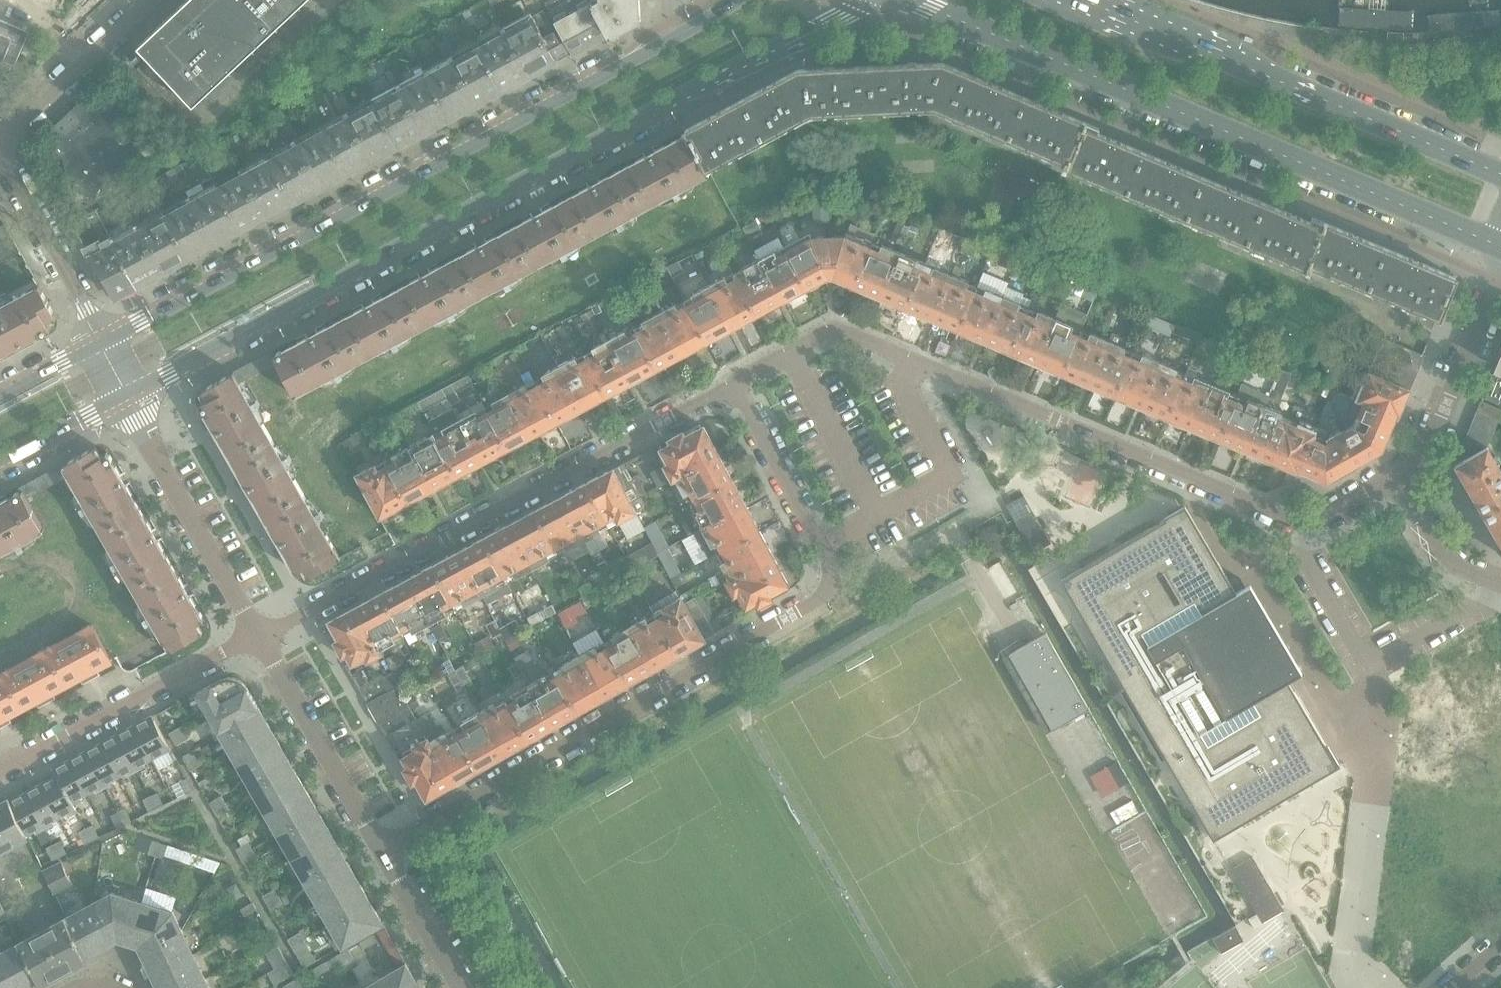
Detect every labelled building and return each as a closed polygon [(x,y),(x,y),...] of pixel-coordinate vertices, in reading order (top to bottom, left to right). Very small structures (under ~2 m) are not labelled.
[(305,0),(187,0),(137,46),(193,105),(305,0)] [(637,0),(572,0),(567,3),(566,0),(550,0),(544,3),(554,22),(555,21),(557,26),(571,52),(572,54),(635,20),(635,19),(637,16),(638,16),(637,0)] [(1316,0),(1221,0),(1219,6),(1246,13),(1280,20),(1316,26),(1321,5),(1316,0)] [(1410,31),(1411,11),(1335,9),(1334,27),(1347,28),(1381,30),(1392,30),(1392,32),(1399,32),(1400,31),(1410,31)] [(1498,22),(1498,21),(1498,10),(1427,14),(1427,32),(1450,32),(1484,29),(1487,29),(1487,30),(1499,29),(1498,22)] [(571,52),(557,26),(552,28),(543,11),(532,16),(556,60),(571,52)] [(553,62),(556,60),(532,16),(478,45),(501,89),(503,88),(507,89),(512,86),(514,83),(542,67),(546,68),(551,65),(553,62)] [(0,66),(4,57),(14,61),(13,61),(15,62),(28,31),(0,19),(0,66)] [(454,52),(447,38),(441,41),(449,54),(454,52)] [(449,54),(441,41),(436,44),(443,57),(449,54)] [(501,89),(478,45),(426,73),(449,117),(450,117),(454,117),(460,114),(461,111),(471,106),(489,96),(494,96),(499,93),(500,90),(501,89)] [(950,94),(953,87),(949,84),(956,68),(942,63),(912,64),(914,107),(917,107),(918,111),(921,111),(921,107),(935,106),(945,111),(944,114),(948,116),(956,97),(950,94)] [(914,107),(912,64),(830,68),(831,110),(835,110),(835,113),(839,113),(839,110),(857,109),(858,113),(862,113),(862,109),(882,109),(882,112),(886,112),(887,108),(905,108),(905,111),(909,111),(909,107),(914,107)] [(402,80),(395,67),(390,70),(397,83),(402,80)] [(814,114),(815,111),(822,111),(823,114),(826,114),(827,110),(831,110),(830,68),(798,69),(741,99),(764,141),(767,139),(765,135),(782,127),(784,130),(786,128),(785,125),(793,121),(795,123),(798,122),(797,119),(806,114),(808,117),(814,114)] [(1007,141),(1024,97),(956,68),(949,84),(953,87),(950,94),(956,97),(948,116),(951,118),(954,114),(970,121),(969,124),(971,126),(973,122),(981,126),(980,130),(983,131),(985,127),(1005,136),(1004,139),(1007,141)] [(397,83),(390,70),(385,73),(392,86),(397,83)] [(449,117),(426,73),(400,87),(373,101),(397,145),(398,145),(402,145),(407,143),(409,139),(437,124),(441,124),(446,122),(448,118),(449,117)] [(101,96),(91,92),(79,103),(78,103),(47,132),(47,148),(60,148),(67,177),(99,187),(129,159),(126,144),(123,131),(134,128),(129,105),(124,104),(127,94),(105,86),(101,96)] [(350,109),(343,96),(338,99),(345,111),(350,109)] [(1069,168),(1086,123),(1024,97),(1007,141),(1011,142),(1013,139),(1031,146),(1030,150),(1032,151),(1035,148),(1043,151),(1042,155),(1045,157),(1048,153),(1065,161),(1062,170),(1067,172),(1069,168)] [(345,111),(338,99),(332,101),(339,114),(345,111)] [(742,148),(758,140),(760,143),(764,141),(741,99),(685,130),(687,134),(708,171),(710,170),(709,165),(727,156),(729,160),(732,158),(730,154),(738,150),(740,153),(743,152),(742,148)] [(397,145),(373,101),(321,129),(345,174),(346,173),(350,174),(355,171),(357,167),(366,162),(385,152),(389,152),(394,150),(396,146),(397,145)] [(1125,196),(1144,152),(1097,132),(1098,128),(1086,123),(1069,168),(1089,176),(1088,180),(1091,181),(1093,178),(1100,181),(1100,184),(1102,186),(1105,183),(1123,191),(1123,195),(1125,196)] [(297,136),(291,124),(285,126),(292,139),(297,136)] [(292,139),(285,126),(280,129),(287,142),(292,139)] [(345,174),(321,129),(269,157),(292,202),(293,201),(297,202),(303,199),(304,195),(333,180),(337,181),(342,178),(344,174),(345,174)] [(644,208),(709,173),(708,171),(687,134),(623,169),(644,208)] [(242,143),(237,135),(228,140),(232,148),(242,143)] [(1184,220),(1202,177),(1144,152),(1125,196),(1128,197),(1131,194),(1148,201),(1147,205),(1150,206),(1152,203),(1159,206),(1158,209),(1161,211),(1164,208),(1182,215),(1181,219),(1184,220)] [(292,202),(269,157),(216,185),(240,229),(241,229),(245,230),(250,227),(252,223),(280,208),(284,209),(289,206),(291,202),(292,202)] [(187,176),(181,165),(174,168),(180,180),(187,176)] [(185,189),(180,180),(174,168),(166,173),(176,193),(185,189)] [(587,238),(644,208),(623,169),(567,199),(587,238)] [(1245,245),(1263,202),(1202,177),(1184,220),(1188,222),(1190,218),(1208,226),(1208,230),(1211,231),(1213,228),(1219,231),(1219,235),(1221,236),(1224,233),(1242,240),(1241,244),(1245,245)] [(162,191),(155,178),(148,182),(154,195),(162,191)] [(240,229),(216,185),(164,213),(188,257),(189,257),(193,257),(198,255),(200,251),(209,246),(228,236),(232,236),(237,234),(239,230),(240,229)] [(859,206),(863,195),(864,193),(849,188),(844,200),(859,206)] [(139,198),(134,189),(121,196),(126,205),(139,198)] [(531,268),(587,238),(567,199),(510,229),(531,268)] [(1305,267),(1324,222),(1312,217),(1310,221),(1263,202),(1245,245),(1248,247),(1250,244),(1268,251),(1268,255),(1271,256),(1274,253),(1280,256),(1280,260),(1283,261),(1284,258),(1305,267)] [(829,223),(828,205),(812,205),(813,224),(829,223)] [(188,257),(164,213),(146,223),(142,215),(133,219),(137,227),(118,238),(102,206),(73,222),(81,237),(85,246),(105,283),(108,282),(113,293),(119,294),(137,285),(141,286),(146,283),(148,279),(176,264),(180,264),(185,262),(187,258),(188,257)] [(762,232),(757,221),(743,228),(748,240),(762,232)] [(902,245),(910,228),(898,222),(890,240),(902,245)] [(1367,291),(1385,247),(1324,222),(1305,267),(1304,270),(1309,272),(1312,264),(1331,271),(1330,276),(1333,277),(1335,273),(1342,276),(1341,280),(1343,281),(1344,282),(1347,278),(1364,286),(1364,289),(1367,291)] [(0,226),(0,244),(12,237),(5,224),(0,226)] [(853,285),(870,246),(875,234),(850,224),(845,236),(828,236),(809,236),(784,250),(805,288),(829,275),(853,285)] [(474,298),(531,268),(510,229),(453,260),(474,298)] [(12,237),(0,244),(0,261),(0,262),(20,251),(12,237)] [(905,307),(921,268),(912,264),(914,259),(881,245),(878,250),(870,246),(853,285),(905,307)] [(1439,316),(1454,281),(1455,277),(1385,247),(1367,291),(1370,292),(1372,289),(1390,296),(1389,300),(1393,302),(1395,298),(1401,301),(1401,305),(1404,306),(1406,303),(1425,311),(1424,315),(1428,316),(1430,313),(1439,316)] [(992,249),(988,260),(999,264),(1004,253),(992,249)] [(805,288),(784,250),(776,255),(773,250),(740,267),(743,272),(734,277),(755,315),(805,288)] [(417,329),(474,298),(453,260),(397,290),(417,329)] [(1043,270),(1019,260),(1015,269),(1038,280),(1043,270)] [(684,273),(679,262),(668,268),(673,278),(684,273)] [(957,329),(973,290),(964,286),(966,281),(933,267),(932,272),(921,268),(905,307),(957,329)] [(1065,290),(1069,280),(1045,270),(1040,283),(1048,286),(1049,283),(1065,290)] [(755,315),(734,277),(725,282),(722,277),(707,285),(690,294),(693,299),(685,303),(706,341),(755,315)] [(1075,301),(1081,287),(1082,286),(1069,280),(1065,290),(1067,291),(1065,296),(1075,301)] [(38,285),(0,305),(0,356),(42,333),(43,334),(46,332),(46,331),(50,329),(46,323),(56,318),(38,285)] [(1009,350),(1025,312),(1016,308),(1019,303),(985,288),(982,294),(973,290),(957,329),(1009,350)] [(360,359),(417,329),(397,290),(340,320),(360,359)] [(616,293),(609,297),(614,305),(621,302),(616,293)] [(706,341),(685,303),(676,308),(673,303),(641,321),(644,325),(635,330),(655,368),(706,341)] [(1130,318),(1133,309),(1134,308),(1122,304),(1118,313),(1130,318)] [(601,328),(592,310),(580,316),(589,334),(601,328)] [(1062,372),(1077,334),(1069,330),(1071,325),(1037,310),(1034,316),(1025,312),(1009,350),(1062,372)] [(295,394),(360,359),(340,320),(308,338),(281,352),(280,351),(277,353),(277,354),(274,356),(276,358),(277,360),(276,360),(276,361),(277,361),(295,394)] [(1169,336),(1174,326),(1163,321),(1159,332),(1169,336)] [(1200,335),(1175,325),(1172,333),(1197,343),(1200,335)] [(655,368),(635,330),(626,335),(623,330),(591,347),(594,352),(585,357),(606,395),(655,368)] [(1113,394),(1135,342),(1112,333),(1108,341),(1089,333),(1087,338),(1077,334),(1062,372),(1113,394)] [(1408,389),(1422,355),(1383,340),(1369,373),(1408,389)] [(1166,416),(1182,378),(1171,374),(1174,368),(1158,362),(1141,354),(1138,359),(1130,356),(1136,342),(1135,342),(1113,394),(1166,416)] [(516,350),(508,354),(513,362),(520,357),(516,350)] [(1248,368),(1252,359),(1252,358),(1236,351),(1232,361),(1248,368)] [(1483,398),(1500,405),(1500,354),(1483,398)] [(606,395),(585,357),(576,362),(573,357),(541,374),(543,379),(535,384),(556,422),(606,395)] [(1270,460),(1286,422),(1278,418),(1280,413),(1269,408),(1272,400),(1279,403),(1291,375),(1279,370),(1264,406),(1245,399),(1243,404),(1235,400),(1219,438),(1270,460)] [(270,439),(243,394),(236,380),(231,373),(201,391),(206,400),(200,404),(202,407),(201,408),(203,411),(204,411),(233,461),(270,439)] [(1381,449),(1394,418),(1396,418),(1408,389),(1369,373),(1366,382),(1361,380),(1354,397),(1363,400),(1352,425),(1341,431),(1350,447),(1344,451),(1352,466),(1381,449)] [(456,393),(472,384),(467,375),(442,389),(446,398),(451,406),(460,401),(456,393)] [(1219,438),(1235,400),(1226,396),(1232,382),(1215,375),(1215,376),(1211,384),(1193,376),(1191,381),(1182,378),(1166,416),(1219,438)] [(556,422),(535,384),(526,389),(524,384),(491,401),(494,406),(485,411),(506,448),(556,422)] [(423,411),(446,398),(442,389),(418,402),(423,411)] [(1335,416),(1328,399),(1322,412),(1335,416)] [(1480,401),(1476,412),(1498,421),(1500,422),(1500,409),(1480,401)] [(398,425),(423,411),(418,402),(392,416),(398,425)] [(506,448),(485,411),(476,416),(474,411),(458,419),(452,408),(428,422),(434,433),(456,475),(506,448)] [(1493,431),(1498,421),(1476,412),(1472,422),(1493,431)] [(396,426),(391,417),(377,425),(382,434),(396,426)] [(1344,451),(1350,447),(1341,431),(1323,442),(1311,437),(1314,429),(1297,422),(1295,426),(1286,422),(1270,460),(1301,472),(1302,470),(1326,481),(1352,466),(1344,451)] [(1489,441),(1493,431),(1472,422),(1467,432),(1489,441)] [(732,479),(717,453),(703,426),(685,436),(683,432),(669,439),(671,442),(660,448),(668,463),(650,473),(658,488),(673,480),(672,478),(676,476),(685,492),(689,490),(694,498),(732,479)] [(1487,446),(1489,441),(1467,432),(1461,447),(1467,457),(1469,457),(1487,446)] [(456,475),(434,433),(425,438),(424,437),(392,455),(394,459),(386,464),(407,501),(456,475)] [(354,447),(350,438),(339,444),(343,453),(354,447)] [(303,495),(282,460),(270,439),(233,461),(265,516),(303,495)] [(1487,446),(1469,457),(1467,457),(1455,465),(1457,469),(1455,471),(1461,481),(1463,480),(1474,498),(1471,499),(1477,509),(1479,508),(1482,512),(1500,501),(1500,471),(1487,446)] [(139,509),(120,476),(111,460),(111,458),(110,456),(108,455),(106,452),(100,456),(95,447),(63,465),(88,508),(101,531),(139,509)] [(640,497),(641,497),(641,496),(646,493),(636,475),(631,478),(623,463),(586,483),(606,520),(614,516),(617,520),(634,510),(636,512),(643,508),(642,506),(645,505),(640,497)] [(407,501),(386,464),(377,469),(374,464),(356,474),(380,516),(407,501)] [(759,530),(747,508),(732,479),(694,498),(699,508),(694,510),(712,543),(703,548),(709,558),(722,551),(759,530)] [(606,520),(586,483),(534,511),(555,548),(563,543),(565,547),(599,529),(597,525),(606,520)] [(29,501),(23,490),(19,493),(17,492),(15,494),(14,495),(0,503),(0,554),(46,530),(45,527),(43,527),(29,501)] [(340,558),(314,515),(303,495),(265,516),(292,564),(291,565),(293,567),(294,568),(296,571),(302,567),(308,576),(340,558)] [(1050,543),(1023,495),(1006,505),(1033,553),(1050,543)] [(1482,512),(1485,517),(1483,518),(1488,528),(1491,527),(1500,545),(1500,501),(1482,512)] [(1302,672),(1250,584),(1242,589),(1236,592),(1185,505),(1163,517),(1165,520),(1062,580),(1125,689),(1120,692),(1161,761),(1166,758),(1213,838),(1337,766),(1294,693),(1288,696),(1281,684),(1293,677),(1302,672)] [(171,564),(152,532),(139,509),(101,531),(133,586),(171,564)] [(555,548),(534,511),(483,538),(503,576),(511,571),(514,575),(548,556),(546,552),(555,548)] [(651,521),(646,512),(638,517),(643,526),(651,521)] [(668,547),(654,522),(651,523),(651,521),(643,526),(644,528),(652,543),(657,553),(668,547)] [(677,569),(672,557),(692,546),(691,544),(700,540),(698,537),(701,536),(698,530),(686,536),(687,537),(668,547),(657,553),(658,555),(670,579),(676,575),(674,571),(677,569)] [(788,584),(772,556),(759,530),(722,551),(726,558),(721,560),(722,562),(717,565),(720,572),(715,575),(720,585),(727,581),(734,593),(737,591),(746,606),(756,601),(758,605),(772,598),(770,594),(788,584)] [(494,581),(503,576),(483,538),(433,565),(453,603),(462,598),(464,602),(496,585),(494,581)] [(633,569),(658,555),(657,553),(652,543),(626,556),(633,569)] [(637,581),(654,570),(649,561),(631,572),(637,581)] [(198,612),(184,587),(171,564),(133,586),(154,621),(170,651),(202,632),(196,623),(202,619),(201,616),(201,615),(200,612),(198,612)] [(445,607),(453,603),(433,565),(381,593),(402,630),(411,625),(413,629),(447,611),(445,607)] [(614,578),(608,567),(600,571),(607,582),(614,578)] [(616,581),(608,586),(615,598),(623,593),(616,581)] [(594,590),(589,582),(578,588),(583,596),(594,590)] [(402,630),(381,593),(329,621),(339,639),(335,641),(343,655),(347,652),(351,662),(366,655),(367,657),(380,651),(379,648),(396,638),(395,634),(402,630)] [(694,597),(683,603),(704,638),(736,620),(731,611),(716,620),(701,595),(695,598),(694,597)] [(704,638),(683,603),(680,597),(664,606),(663,607),(665,611),(656,616),(677,654),(704,639),(704,638)] [(581,601),(558,613),(566,628),(580,620),(578,617),(587,612),(581,601)] [(527,618),(532,626),(556,612),(552,604),(527,618)] [(677,654),(656,616),(647,621),(645,617),(613,636),(615,640),(606,645),(627,682),(677,654)] [(502,633),(500,629),(495,620),(486,625),(493,638),(502,633)] [(516,633),(510,623),(500,629),(502,633),(506,639),(514,634),(516,633)] [(110,661),(102,643),(92,624),(46,649),(66,685),(110,661)] [(448,638),(440,624),(434,627),(442,641),(448,638)] [(514,634),(506,639),(504,640),(510,651),(520,645),(514,634)] [(1010,654),(1052,728),(1087,708),(1045,634),(1010,654)] [(494,646),(488,635),(473,644),(479,654),(494,646)] [(627,682),(606,645),(598,650),(595,646),(563,664),(565,668),(556,673),(578,711),(627,682)] [(66,685),(46,649),(2,673),(21,708),(66,685)] [(578,711),(556,673),(548,678),(539,662),(535,664),(527,650),(514,658),(517,663),(523,674),(529,684),(513,693),(515,697),(506,702),(528,740),(578,711)] [(556,660),(551,650),(545,653),(550,663),(556,660)] [(401,666),(395,654),(385,660),(395,678),(404,673),(400,667),(401,666)] [(455,670),(448,658),(442,662),(439,670),(443,677),(447,674),(455,670)] [(523,674),(517,663),(509,668),(515,679),(523,674)] [(471,681),(462,666),(455,670),(447,674),(456,690),(471,681)] [(449,735),(447,731),(446,732),(441,723),(436,726),(428,712),(416,719),(409,708),(410,707),(398,687),(399,686),(391,673),(371,684),(363,668),(351,675),(380,725),(400,759),(403,757),(409,766),(405,769),(413,782),(416,780),(426,798),(478,768),(457,731),(449,735)] [(2,673),(0,674),(0,720),(21,708),(2,673)] [(216,714),(251,694),(246,686),(245,685),(241,681),(236,678),(230,677),(225,678),(220,680),(197,692),(208,709),(212,707),(216,714)] [(265,718),(251,694),(216,714),(225,729),(221,732),(226,740),(265,718)] [(419,705),(412,694),(405,698),(412,710),(419,705)] [(528,740),(506,702),(498,707),(496,703),(463,722),(465,726),(457,731),(478,768),(528,740)] [(170,748),(152,716),(133,726),(151,759),(170,748)] [(278,742),(265,718),(226,740),(231,750),(235,748),(243,762),(278,742)] [(172,739),(186,731),(182,725),(169,733),(172,739)] [(151,759),(133,726),(117,734),(137,771),(146,767),(144,763),(151,759)] [(176,745),(190,737),(186,731),(172,739),(176,745)] [(137,771),(117,734),(101,743),(119,776),(125,773),(128,777),(137,771)] [(292,766),(278,742),(243,762),(251,776),(248,778),(253,788),(292,766)] [(119,776),(101,743),(85,751),(106,789),(115,784),(113,780),(119,776)] [(198,757),(194,750),(182,757),(186,764),(198,757)] [(106,789),(85,751),(70,760),(88,793),(95,789),(97,793),(106,789)] [(202,764),(198,757),(186,764),(190,770),(202,764)] [(88,793),(70,760),(53,769),(57,776),(74,806),(82,801),(80,798),(88,793)] [(1127,782),(1115,761),(1106,766),(1118,787),(1127,782)] [(305,788),(292,766),(253,788),(259,796),(262,794),(270,808),(305,788)] [(74,806),(57,776),(43,783),(61,817),(68,813),(69,816),(77,812),(74,806)] [(192,791),(186,778),(179,782),(185,794),(192,791)] [(61,817),(43,783),(26,792),(46,829),(54,825),(52,822),(61,817)] [(318,811),(305,788),(270,808),(278,822),(275,824),(280,833),(318,811)] [(46,829),(26,792),(9,801),(27,837),(28,836),(27,834),(34,831),(36,834),(46,829)] [(163,805),(157,793),(150,796),(156,809),(163,805)] [(156,809),(150,796),(143,800),(149,812),(156,809)] [(225,803),(221,796),(209,803),(213,810),(225,803)] [(1138,811),(1132,800),(1124,804),(1120,797),(1109,803),(1114,810),(1110,812),(1116,823),(1138,811)] [(27,837),(9,801),(8,799),(5,801),(5,800),(1,802),(0,803),(0,851),(4,849),(20,840),(27,837)] [(229,810),(225,803),(213,810),(217,817),(229,810)] [(131,821),(125,809),(118,813),(124,825),(131,821)] [(296,853),(330,833),(318,811),(280,833),(286,842),(289,840),(296,853)] [(124,825),(118,813),(110,816),(117,828),(124,825)] [(99,838),(92,825),(85,829),(91,841),(99,838)] [(91,841),(85,829),(78,832),(84,845),(91,841)] [(344,856),(339,848),(330,833),(296,853),(305,868),(302,870),(306,878),(344,856)] [(66,854),(60,841),(53,845),(59,857),(66,854)] [(156,856),(160,843),(152,841),(148,854),(156,856)] [(163,859),(167,846),(160,843),(156,856),(163,859)] [(239,856),(251,849),(248,843),(235,850),(239,856)] [(59,857),(53,845),(46,848),(52,861),(59,857)] [(243,863),(255,856),(251,849),(239,856),(243,863)] [(357,880),(344,856),(306,878),(312,887),(315,885),(319,894),(323,900),(334,893),(357,880)] [(1283,910),(1252,857),(1231,869),(1262,922),(1283,910)] [(52,867),(43,871),(47,878),(56,874),(65,869),(61,862),(52,867)] [(65,869),(56,874),(63,888),(72,884),(65,869)] [(56,874),(47,878),(48,882),(54,893),(63,888),(56,874)] [(330,924),(370,901),(357,880),(334,893),(323,900),(328,910),(324,912),(330,924)] [(278,896),(277,895),(274,889),(262,896),(266,903),(278,896)] [(127,941),(139,906),(122,900),(123,895),(113,891),(94,902),(112,940),(117,938),(127,941)] [(282,903),(278,896),(266,903),(270,910),(282,903)] [(338,947),(382,922),(370,901),(330,924),(337,936),(341,933),(343,938),(335,943),(338,947)] [(112,940),(94,902),(83,907),(86,911),(68,921),(84,956),(112,940)] [(244,917),(256,910),(252,903),(240,910),(244,917)] [(183,931),(174,913),(157,907),(155,912),(139,906),(127,941),(139,945),(141,950),(183,931)] [(65,917),(59,921),(44,929),(26,938),(20,942),(22,947),(38,980),(39,982),(43,980),(43,981),(46,980),(64,970),(79,962),(82,960),(85,958),(84,956),(68,921),(65,917)] [(1235,926),(1213,938),(1215,942),(1221,953),(1243,940),(1237,929),(1235,926)] [(190,956),(183,943),(188,941),(183,931),(141,950),(153,974),(190,956)] [(273,939),(269,932),(257,939),(261,946),(273,939)] [(291,947),(303,940),(299,933),(287,940),(291,947)] [(363,950),(376,942),(372,935),(359,943),(363,950)] [(295,954),(307,947),(303,940),(291,947),(295,954)] [(286,962),(277,946),(265,953),(274,969),(286,962)] [(38,980),(22,947),(2,957),(1,954),(0,954),(0,976),(6,987),(24,987),(38,980)] [(340,963),(352,956),(348,949),(336,956),(340,963)] [(304,968),(316,961),(312,954),(300,961),(304,968)] [(201,968),(196,970),(190,956),(153,974),(160,987),(188,987),(207,979),(201,968)] [(293,974),(286,962),(274,969),(267,973),(274,986),(293,974)] [(317,977),(329,970),(325,962),(313,970),(317,977)] [(408,967),(391,977),(388,973),(380,978),(386,987),(420,987),(408,967)] [(380,978),(370,984),(372,987),(386,987),(380,978)] [(207,979),(188,987),(211,987),(207,979)] [(296,979),(289,983),(292,987),(302,987),(296,979)]
